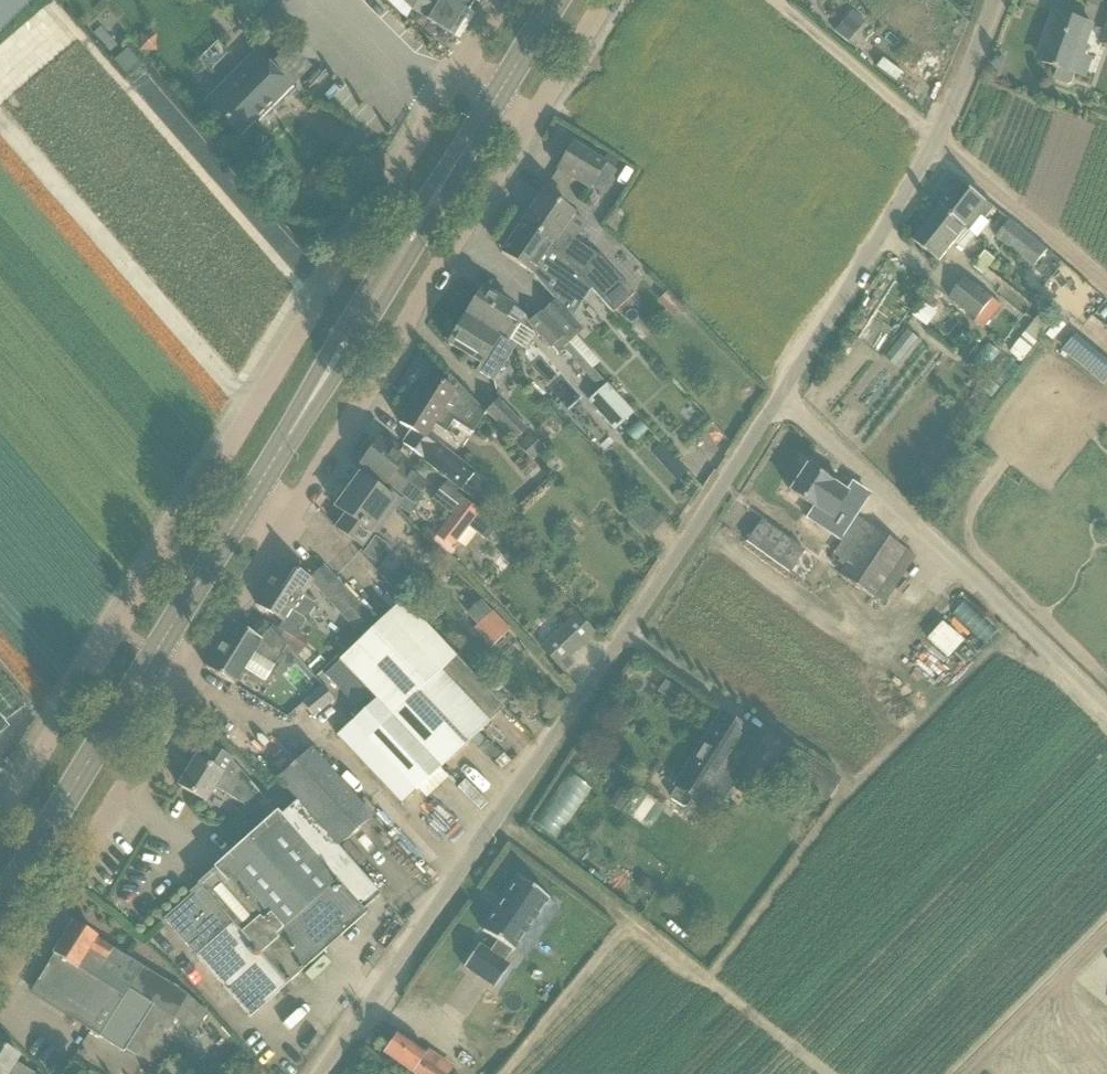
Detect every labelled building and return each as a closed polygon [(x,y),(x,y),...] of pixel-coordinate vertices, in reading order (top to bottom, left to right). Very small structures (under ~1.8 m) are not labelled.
[(31,0),(0,0),(0,31),(31,0)] [(454,37),(477,0),(400,0),(411,11),(454,37)] [(1076,74),(1093,25),(1055,12),(1049,30),(1053,31),(1042,62),(1055,67),(1054,69),(1058,70),(1055,78),(1057,82),(1068,86),(1072,84),(1076,74)] [(841,34),(856,48),(875,28),(861,14),(841,34)] [(156,35),(139,35),(139,52),(156,52),(156,35)] [(231,89),(212,108),(240,136),(274,102),(277,105),(292,89),(255,52),(240,68),(225,83),(231,89)] [(891,62),(883,72),(904,89),(912,79),(891,62)] [(590,189),(605,164),(572,144),(557,169),(590,189)] [(961,181),(940,207),(967,228),(967,229),(970,231),(982,216),(986,219),(995,208),(961,181)] [(542,194),(525,218),(557,242),(553,247),(577,273),(590,289),(612,314),(633,294),(601,258),(575,240),(578,235),(581,235),(586,227),(585,223),(542,194)] [(940,207),(913,240),(931,254),(940,262),(955,243),(956,242),(965,250),(976,236),(970,231),(967,229),(967,228),(940,207)] [(525,218),(501,254),(531,274),(554,300),(541,312),(569,343),(583,331),(571,318),(557,302),(566,289),(580,305),(590,289),(577,273),(553,247),(557,242),(525,218)] [(1034,268),(1047,252),(1048,250),(1010,220),(996,238),(1034,268)] [(983,275),(986,270),(995,259),(985,252),(974,267),(983,275)] [(949,298),(981,323),(997,303),(964,278),(949,298)] [(466,315),(510,342),(526,315),(501,300),(482,288),(466,315)] [(923,302),(913,315),(924,323),(934,310),(923,302)] [(539,314),(527,324),(550,349),(552,347),(558,353),(563,349),(598,388),(604,382),(569,343),(541,312),(539,314)] [(510,342),(466,315),(447,345),(480,365),(476,371),(493,381),(515,347),(509,343),(510,342)] [(1040,315),(1011,353),(1022,362),(1051,324),(1040,315)] [(955,323),(948,332),(963,343),(970,334),(955,323)] [(628,331),(639,342),(645,336),(635,325),(628,331)] [(1080,360),(1094,346),(1073,326),(1060,341),(1080,360)] [(895,360),(907,369),(927,341),(915,332),(895,360)] [(428,376),(399,423),(411,431),(402,445),(424,460),(423,462),(450,482),(461,491),(466,484),(475,472),(437,443),(435,446),(427,439),(435,426),(445,432),(452,421),(459,425),(475,402),(449,375),(443,385),(440,383),(440,384),(428,376)] [(990,381),(983,390),(992,398),(999,388),(990,381)] [(588,402),(615,431),(635,414),(608,384),(588,402)] [(514,444),(527,430),(498,400),(484,414),(514,444)] [(649,424),(635,435),(644,447),(659,436),(649,424)] [(532,435),(520,445),(531,458),(543,447),(532,435)] [(404,461),(396,455),(378,441),(360,465),(377,479),(387,485),(388,483),(406,496),(398,506),(410,516),(419,504),(415,501),(426,486),(400,467),(404,461)] [(807,467),(790,492),(815,508),(808,519),(824,530),(848,494),(807,467)] [(345,515),(337,526),(336,529),(353,541),(364,550),(401,501),(383,487),(380,491),(359,476),(335,508),(345,515)] [(453,517),(464,502),(444,486),(433,501),(453,517)] [(627,517),(628,517),(643,533),(660,517),(644,501),(643,500),(627,517)] [(453,517),(438,537),(453,549),(469,528),(486,541),(497,527),(479,514),(464,502),(453,517)] [(847,564),(841,573),(839,576),(882,604),(892,589),(882,583),(904,550),(871,528),(857,518),(833,555),(847,564)] [(567,525),(557,534),(566,543),(576,534),(567,525)] [(282,564),(256,604),(283,621),(278,629),(283,633),(294,640),(298,635),(307,621),(318,604),(304,594),(305,594),(311,584),(312,582),(308,579),(299,573),(295,571),(294,572),(284,565),(282,564)] [(337,580),(321,595),(359,638),(376,623),(337,580)] [(481,599),(468,611),(496,640),(508,629),(481,599)] [(405,601),(340,662),(341,664),(342,664),(393,718),(440,768),(478,733),(488,724),(503,709),(484,688),(483,687),(425,623),(405,601)] [(991,646),(1002,635),(973,605),(962,616),(991,646)] [(573,616),(541,646),(565,672),(574,663),(569,658),(593,636),(573,616)] [(236,687),(246,669),(263,680),(275,662),(285,645),(270,629),(260,639),(236,624),(234,623),(206,668),(224,680),(236,687)] [(31,717),(0,677),(0,741),(31,717)] [(496,677),(486,686),(495,695),(504,686),(496,677)] [(334,702),(321,687),(302,702),(314,718),(334,702)] [(353,691),(340,703),(368,736),(382,725),(353,691)] [(764,740),(740,725),(721,713),(698,750),(725,767),(736,750),(752,759),(764,740)] [(440,768),(393,718),(369,741),(399,774),(416,791),(418,789),(439,769),(440,768)] [(270,724),(240,751),(271,785),(300,758),(270,724)] [(206,803),(214,790),(215,787),(266,822),(277,813),(231,760),(209,747),(201,761),(195,757),(194,759),(195,759),(179,785),(178,784),(178,785),(206,803)] [(371,816),(356,800),(311,750),(278,780),(293,798),(323,830),(337,845),(338,846),(371,816)] [(688,806),(693,798),(693,799),(702,804),(707,796),(711,798),(721,782),(717,780),(725,767),(698,750),(675,787),(676,787),(670,796),(670,798),(671,800),(684,808),(686,808),(688,806)] [(619,791),(611,804),(622,811),(630,799),(619,791)] [(162,919),(245,1014),(247,1011),(246,1010),(258,1000),(259,1001),(262,998),(264,1002),(305,966),(304,965),(322,949),(322,950),(327,946),(326,944),(327,943),(326,943),(340,931),(341,931),(342,930),(343,931),(344,930),(341,926),(349,919),(350,920),(355,916),(355,915),(362,909),(363,909),(366,906),(373,899),(374,900),(379,895),(338,846),(337,845),(323,830),(293,798),(285,805),(286,806),(277,813),(266,822),(217,865),(218,866),(203,879),(202,878),(176,901),(179,904),(176,906),(177,907),(165,918),(164,917),(162,919)] [(643,877),(637,885),(647,893),(653,885),(643,877)] [(479,945),(464,967),(494,987),(508,966),(503,962),(512,949),(513,950),(548,900),(518,879),(483,930),(497,940),(489,952),(479,945)] [(173,1019),(188,996),(73,923),(54,954),(56,955),(31,993),(111,1043),(123,1051),(151,1005),(173,1019)] [(188,996),(173,1019),(193,1036),(207,1012),(188,996)] [(383,1054),(402,1067),(412,1073),(444,1073),(422,1059),(426,1053),(416,1046),(398,1033),(383,1054)] [(3,1073),(34,1073),(35,1073),(17,1061),(20,1057),(0,1044),(0,1072),(3,1073)]
